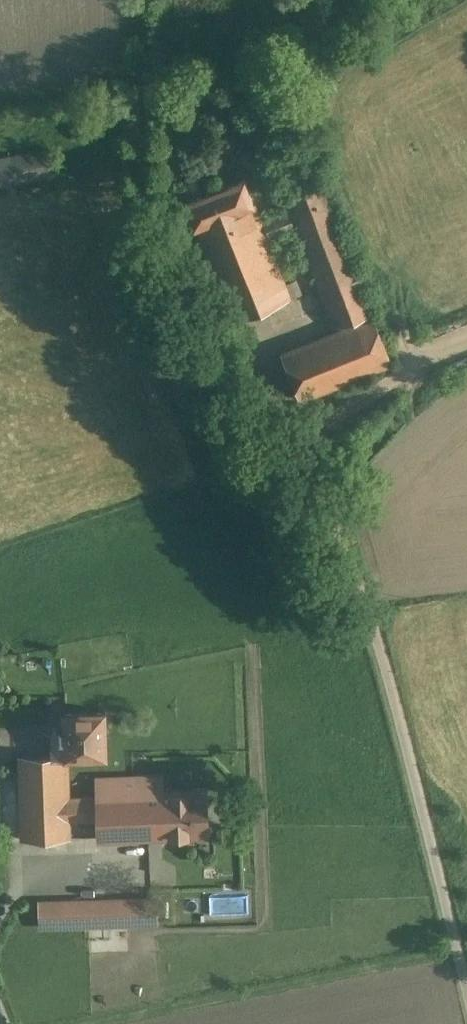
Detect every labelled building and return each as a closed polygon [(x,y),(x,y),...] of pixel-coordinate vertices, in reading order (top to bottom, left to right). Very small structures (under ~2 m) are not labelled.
[(50,178),(46,150),(0,156),(0,185),(50,178)] [(243,179),(185,202),(232,320),(290,297),(267,238),(260,221),(243,179)] [(324,180),(283,196),(289,210),(260,221),(267,238),(296,227),(337,331),(283,353),(301,397),(376,367),(348,299),(368,291),(324,180)] [(104,711),(65,712),(65,727),(61,727),(61,733),(52,733),(53,756),(63,755),(66,755),(106,755),(104,711)] [(67,798),(66,755),(63,755),(53,756),(21,757),(24,839),(68,837),(68,820),(100,819),(100,837),(169,835),(167,793),(161,793),(160,778),(98,779),(99,797),(67,798)] [(205,792),(167,793),(169,835),(206,834),(205,792)] [(249,894),(215,896),(215,909),(250,907),(249,894)] [(158,898),(39,904),(39,927),(160,925),(158,898)]
